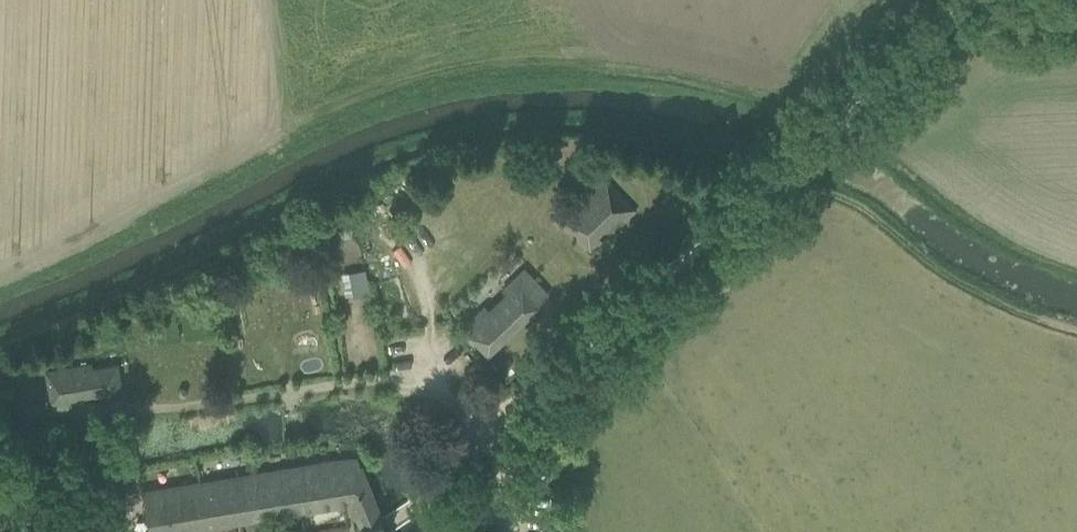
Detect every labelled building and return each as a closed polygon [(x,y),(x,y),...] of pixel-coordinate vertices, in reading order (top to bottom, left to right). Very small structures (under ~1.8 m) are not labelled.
[(605,179),(561,222),(590,253),(602,241),(596,235),(616,215),(623,221),(634,210),(605,179)] [(260,268),(258,276),(264,282),(272,280),(275,272),(269,266),(267,259),(259,261),(260,268)] [(486,351),(547,294),(523,270),(502,290),(509,297),(491,314),(484,307),(463,327),(486,351)] [(92,362),(44,370),(51,405),(123,392),(117,363),(93,367),(92,362)] [(360,527),(381,520),(357,457),(256,473),(263,516),(350,501),(360,527)] [(195,483),(202,526),(263,516),(256,473),(195,483)] [(202,526),(195,483),(142,491),(149,531),(164,531),(202,526)]
